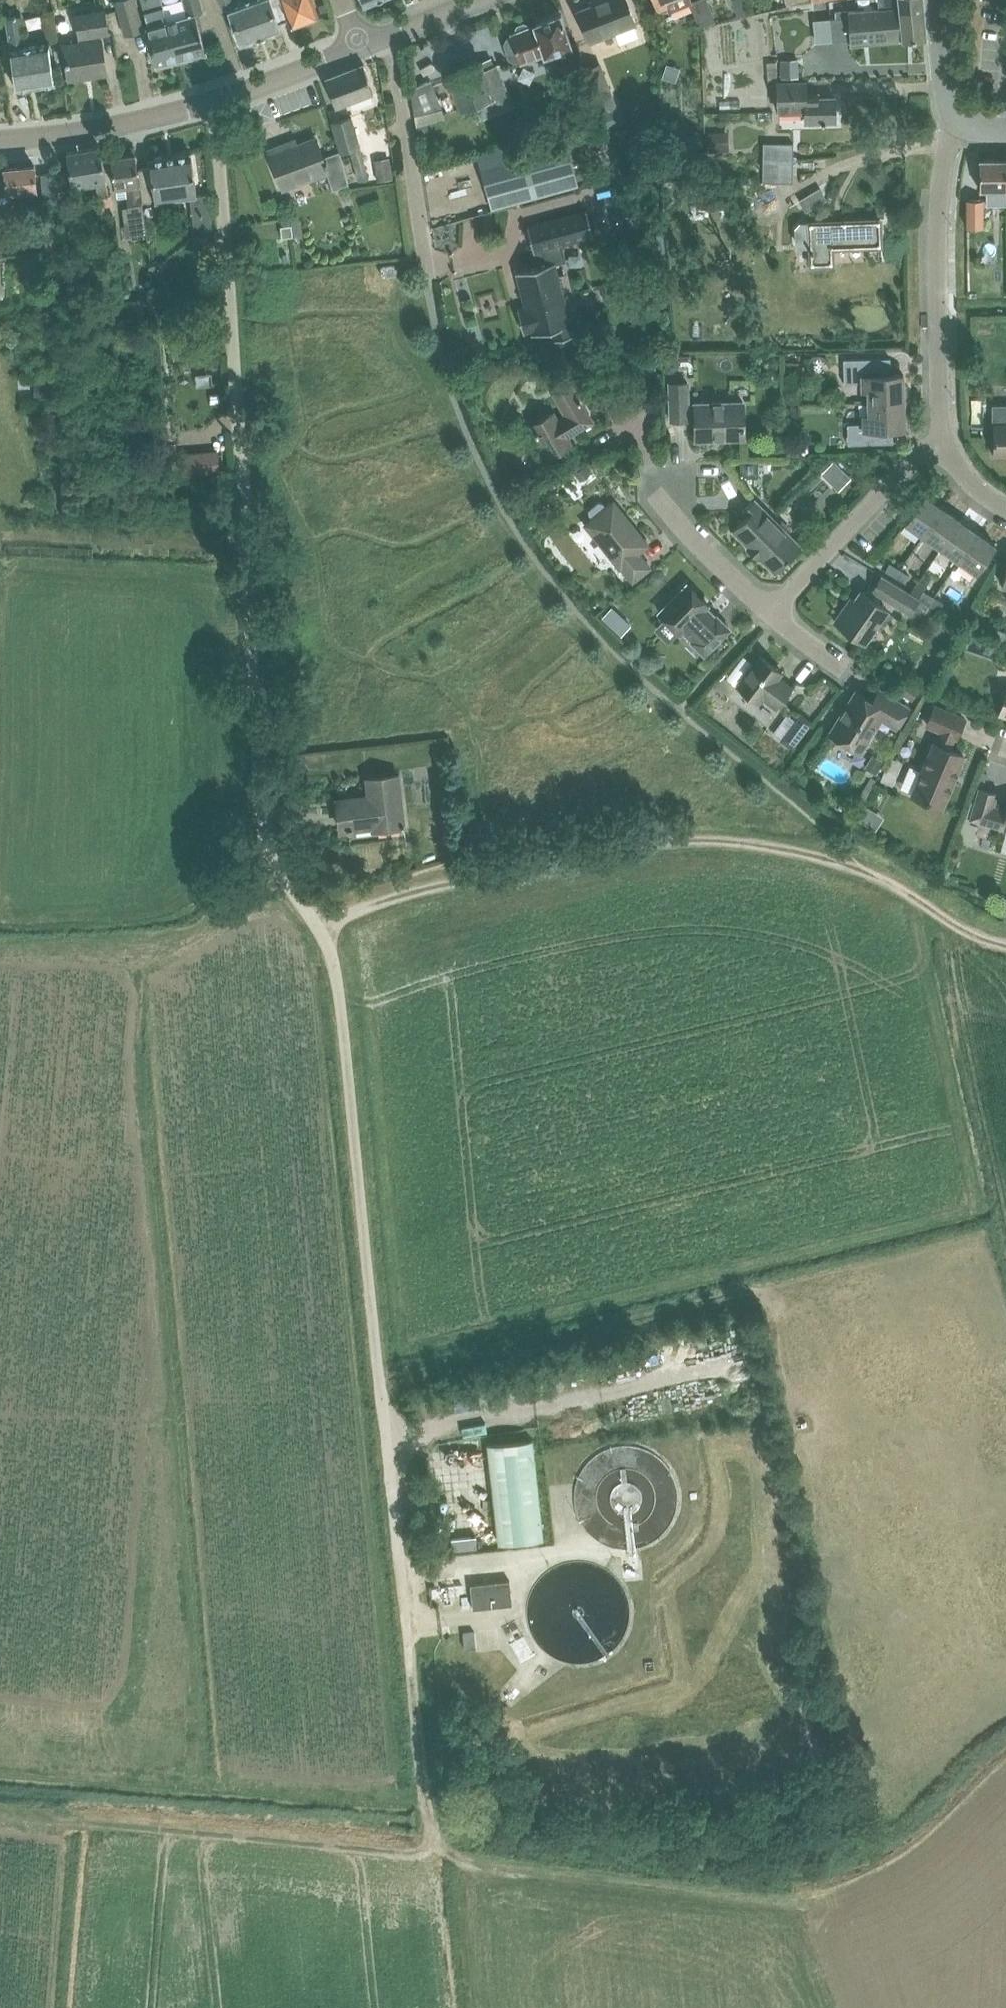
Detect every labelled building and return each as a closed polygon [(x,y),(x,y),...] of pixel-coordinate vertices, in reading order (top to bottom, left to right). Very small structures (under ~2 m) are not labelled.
[(126,34),(143,29),(135,0),(116,0),(126,34)] [(149,25),(146,26),(152,46),(157,65),(179,59),(170,27),(164,4),(162,0),(142,0),(149,25)] [(179,59),(206,52),(195,13),(204,10),(201,0),(178,0),(164,4),(170,27),(179,59)] [(222,8),(228,6),(241,42),(280,28),(278,23),(289,19),(283,0),(243,0),(235,3),(234,0),(220,0),(222,8)] [(289,19),(291,24),(317,15),(311,0),(283,0),(289,19)] [(577,11),(589,42),(636,24),(627,0),(605,0),(598,3),(597,0),(595,0),(591,2),(592,5),(577,11)] [(656,4),(659,11),(668,7),(669,11),(689,3),(691,2),(690,0),(655,0),(656,4)] [(689,3),(699,27),(714,21),(706,0),(697,0),(691,2),(689,3)] [(745,0),(730,0),(737,16),(749,11),(745,0)] [(848,11),(848,17),(847,17),(848,23),(875,21),(875,22),(881,21),(880,13),(916,9),(916,13),(923,12),(922,0),(877,0),(878,8),(848,11)] [(326,3),(318,5),(320,12),(328,10),(326,3)] [(926,37),(923,12),(916,13),(916,9),(880,13),(881,21),(875,22),(875,21),(848,23),(847,17),(831,19),(833,40),(849,38),(849,44),(926,37)] [(81,43),(64,45),(69,78),(106,72),(101,40),(100,40),(99,34),(108,33),(105,11),(76,15),(79,37),(80,37),(81,43)] [(558,65),(575,59),(570,45),(573,44),(561,13),(534,23),(534,24),(528,26),(527,23),(524,22),(516,24),(515,28),(516,31),(511,33),(512,36),(506,38),(504,43),(509,59),(514,62),(520,60),(520,62),(543,55),(544,56),(553,52),(558,65)] [(5,19),(13,68),(16,88),(54,82),(48,43),(26,46),(21,16),(5,19)] [(781,59),(782,77),(800,76),(798,58),(781,59)] [(426,77),(439,72),(435,61),(422,66),(426,77)] [(446,74),(461,114),(476,108),(481,120),(515,106),(498,65),(484,70),(480,61),(446,74)] [(617,106),(601,62),(583,68),(599,113),(617,106)] [(326,78),(336,108),(373,94),(364,63),(326,78)] [(411,88),(417,135),(449,126),(430,80),(411,88)] [(819,124),(819,121),(835,121),(835,96),(819,97),(819,93),(806,93),(806,81),(777,82),(777,110),(804,109),(805,121),(809,121),(809,124),(819,124)] [(618,109),(603,115),(607,126),(622,120),(618,109)] [(332,122),(341,152),(350,149),(359,181),(368,178),(360,148),(351,117),(332,122)] [(680,132),(681,149),(702,148),(701,131),(680,132)] [(728,131),(708,132),(709,152),(729,151),(728,131)] [(323,157),(323,156),(316,137),(298,144),(299,146),(288,150),(285,144),(268,150),(282,188),(327,172),(333,189),(349,183),(340,151),(323,157)] [(793,174),(793,155),(793,143),(764,143),(763,163),(763,174),(763,181),(793,182),(793,174)] [(492,209),(578,185),(567,144),(512,159),(509,146),(478,155),(492,209)] [(66,152),(70,172),(72,187),(96,183),(102,219),(112,217),(100,147),(66,152)] [(137,168),(142,203),(155,201),(155,202),(189,197),(195,236),(213,234),(207,193),(197,195),(191,153),(149,159),(150,167),(137,168)] [(142,211),(143,211),(142,203),(137,168),(135,154),(111,157),(115,187),(125,185),(127,197),(126,197),(127,206),(122,207),(125,221),(130,220),(142,218),(142,211)] [(390,157),(374,159),(378,181),(393,178),(390,157)] [(1005,189),(1005,160),(979,160),(979,189),(1005,189)] [(37,198),(34,165),(5,168),(6,180),(0,180),(0,205),(14,204),(14,200),(23,199),(37,198)] [(41,173),(44,205),(60,204),(57,172),(41,173)] [(818,185),(796,196),(804,211),(825,201),(818,185)] [(967,198),(967,227),(983,227),(983,198),(967,198)] [(574,334),(555,263),(566,260),(562,245),(594,236),(586,210),(527,226),(538,266),(516,272),(525,307),(517,309),(523,332),(531,330),(532,334),(550,329),(553,340),(574,334)] [(257,238),(273,239),(274,220),(258,219),(257,238)] [(808,246),(809,264),(832,263),(832,247),(881,245),(880,219),(807,222),(807,224),(801,224),(802,246),(808,246)] [(293,236),(292,224),(280,226),(282,237),(293,236)] [(642,235),(645,260),(666,258),(663,233),(642,235)] [(102,308),(91,313),(96,323),(107,317),(102,308)] [(904,401),(904,397),(908,395),(907,385),(904,383),(903,374),(881,375),(881,358),(843,359),(844,383),(862,383),(862,389),(868,389),(868,402),(904,401)] [(666,359),(666,371),(675,371),(679,366),(678,359),(666,359)] [(573,444),(568,436),(567,434),(575,430),(576,432),(593,421),(582,401),(596,393),(584,374),(553,392),(565,414),(558,418),(553,411),(530,424),(550,457),(573,444)] [(34,380),(35,397),(54,397),(53,380),(34,380)] [(669,383),(670,399),(670,419),(689,419),(689,418),(695,417),(696,439),(744,438),(743,401),(695,403),(688,404),(688,382),(669,383)] [(971,399),(970,420),(980,421),(980,399),(971,399)] [(904,401),(868,402),(869,415),(863,415),(863,423),(847,423),(848,444),(863,443),(883,443),(883,428),(905,428),(904,401)] [(993,425),(993,455),(1005,455),(1005,404),(992,404),(992,425),(993,425)] [(801,440),(788,441),(788,454),(801,454),(801,440)] [(834,458),(819,472),(839,493),(854,479),(834,458)] [(740,460),(740,476),(758,477),(759,460),(740,460)] [(580,481),(591,473),(586,465),(574,473),(580,481)] [(905,522),(923,535),(944,506),(940,503),(939,505),(924,495),(905,522)] [(783,519),(779,523),(755,498),(742,511),(747,515),(732,530),(748,545),(746,546),(758,558),(760,557),(775,572),(801,545),(789,532),(791,528),(783,519)] [(621,569),(632,582),(650,567),(639,552),(649,544),(613,500),(606,506),(603,503),(599,501),(588,509),(589,514),(592,517),(583,524),(620,569),(621,569)] [(923,535),(941,547),(960,520),(946,510),(948,509),(944,506),(923,535)] [(958,560),(979,531),(975,528),(974,530),(960,520),(941,547),(958,560)] [(983,533),(979,531),(958,560),(977,573),(996,545),(982,535),(983,533)] [(885,570),(896,576),(899,570),(889,563),(885,570)] [(661,570),(655,569),(651,573),(651,578),(654,583),(660,584),(665,579),(665,574),(661,570)] [(906,582),(910,576),(899,570),(896,576),(906,582)] [(910,592),(881,575),(872,591),(909,614),(919,597),(910,592)] [(917,581),(910,592),(919,597),(923,590),(927,584),(919,579),(917,580),(917,581)] [(687,583),(659,612),(680,632),(683,630),(693,639),(691,641),(704,654),(730,628),(717,615),(715,617),(705,607),(708,604),(687,583)] [(923,590),(919,597),(929,604),(933,597),(923,590)] [(835,621),(864,642),(887,609),(861,591),(848,609),(845,607),(835,621)] [(943,603),(933,597),(929,604),(939,610),(943,603)] [(612,605),(602,616),(609,623),(619,612),(612,605)] [(1005,638),(1005,631),(997,628),(994,636),(1005,641),(1005,638)] [(774,673),(777,668),(760,655),(737,685),(753,697),(759,702),(763,697),(777,707),(792,687),(774,673)] [(898,690),(913,699),(919,689),(904,680),(898,690)] [(856,690),(829,733),(860,752),(881,718),(896,728),(909,707),(879,688),(878,689),(883,692),(876,703),(856,690)] [(942,807),(952,782),(949,781),(952,774),(955,775),(964,755),(948,748),(954,736),(956,737),(964,718),(935,706),(927,724),(942,731),(937,744),(934,743),(912,794),(942,807)] [(801,713),(796,720),(797,725),(805,731),(812,722),(801,713)] [(873,753),(865,766),(877,773),(885,760),(873,753)] [(888,762),(881,780),(893,785),(900,767),(888,762)] [(348,830),(368,828),(371,827),(371,830),(405,826),(398,774),(366,778),(369,803),(338,807),(340,829),(348,828),(348,830)] [(980,787),(971,818),(1005,829),(1005,810),(993,806),(997,792),(980,787)] [(964,821),(959,838),(963,839),(964,835),(973,838),(977,825),(964,821)] [(459,1438),(482,1433),(480,1421),(457,1425),(459,1438)] [(544,1538),(532,1439),(488,1444),(500,1543),(544,1538)] [(476,1536),(451,1539),(453,1550),(477,1547),(476,1536)] [(476,1606),(515,1601),(512,1577),(473,1582),(474,1590),(476,1606)] [(474,1632),(463,1633),(464,1648),(476,1647),(474,1632)]
